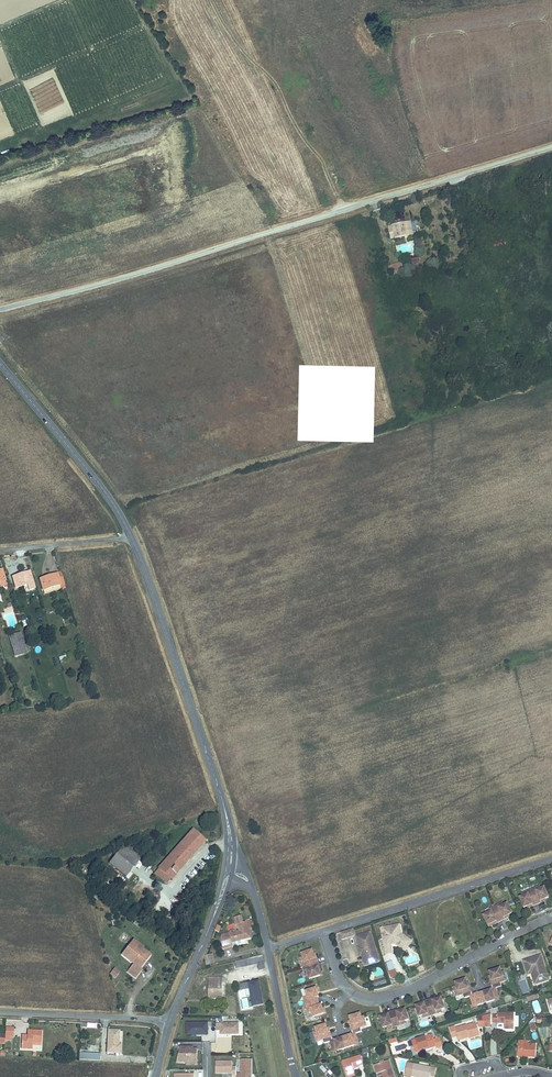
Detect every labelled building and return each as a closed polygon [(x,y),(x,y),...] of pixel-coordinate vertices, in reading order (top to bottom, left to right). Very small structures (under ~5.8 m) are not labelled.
[(409,221),(387,226),(389,238),(402,236),(402,234),(411,232),(409,221)] [(398,255),(415,251),(413,242),(396,247),(398,255)] [(418,255),(410,257),(412,265),(420,262),(418,255)] [(400,267),(398,261),(388,265),(390,271),(400,267)] [(29,573),(12,578),(15,588),(26,585),(28,591),(34,589),(29,573)] [(64,585),(61,575),(41,580),(43,591),(64,585)] [(8,636),(14,656),(25,653),(19,632),(8,636)] [(204,841),(193,831),(160,868),(171,878),(204,841)] [(124,845),(111,861),(128,875),(141,859),(124,845)] [(171,878),(160,868),(156,872),(167,882),(171,878)] [(539,887),(526,892),(527,894),(519,898),(523,908),(527,906),(527,908),(540,903),(539,901),(548,898),(543,888),(540,889),(539,887)] [(490,912),(482,916),(487,926),(491,924),(492,925),(504,919),(503,917),(511,914),(506,904),(503,905),(502,903),(489,909),(490,912)] [(220,938),(223,949),(232,947),(231,943),(244,940),(251,938),(249,929),(254,928),(252,920),(243,923),(241,916),(234,918),(236,925),(237,925),(238,930),(236,931),(233,930),(230,931),(229,933),(221,935),(220,938)] [(408,940),(407,937),(402,934),(400,925),(382,928),(387,954),(393,953),(391,944),(396,943),(395,942),(398,941),(402,945),(405,944),(408,940)] [(353,929),(340,933),(342,940),(355,936),(353,929)] [(372,933),(357,937),(361,947),(362,947),(365,954),(363,954),(363,955),(365,961),(368,962),(371,961),(373,957),(379,955),(372,933)] [(396,943),(406,951),(412,941),(407,937),(408,940),(405,944),(402,945),(398,941),(395,942),(396,943)] [(133,940),(130,944),(139,951),(142,948),(142,947),(133,940)] [(139,951),(130,944),(121,954),(132,964),(127,971),(134,977),(141,969),(139,968),(143,963),(141,962),(144,957),(146,959),(150,954),(142,948),(139,951)] [(309,952),(304,954),(305,957),(302,958),(305,967),(306,971),(309,971),(310,975),(311,979),(315,978),(322,975),(321,972),(322,971),(321,967),(318,958),(317,959),(315,954),(314,950),(309,952)] [(205,956),(205,958),(207,965),(214,963),(212,955),(205,956)] [(368,962),(365,961),(366,966),(381,962),(379,955),(373,957),(371,961),(368,962)] [(537,956),(522,960),(526,973),(531,971),(534,979),(532,979),(534,984),(548,980),(544,968),(543,969),(542,965),(543,965),(542,960),(539,961),(537,956)] [(263,957),(237,962),(239,968),(264,962),(263,957)] [(390,977),(396,976),(393,961),(386,963),(390,977)] [(110,975),(117,978),(120,970),(114,967),(110,975)] [(468,987),(465,979),(455,982),(456,986),(453,987),(456,995),(462,994),(463,998),(470,996),(472,1003),(476,1002),(477,1005),(494,1000),(493,996),(497,995),(495,988),(501,986),(500,982),(506,980),(503,971),(500,972),(499,968),(489,971),(491,980),(490,980),(492,989),(486,991),(486,992),(479,995),(479,993),(472,995),(470,987),(468,987)] [(210,978),(209,997),(222,998),(222,986),(222,978),(210,978)] [(385,978),(372,982),(373,987),(386,983),(385,978)] [(259,981),(242,984),(243,989),(250,988),(254,1006),(264,1005),(259,981)] [(309,996),(305,997),(308,1005),(310,1013),(314,1012),(315,1016),(322,1014),(327,1012),(326,1008),(324,1008),(323,1009),(321,1005),(319,997),(318,993),(319,993),(321,992),(320,987),(307,991),(309,996)] [(424,1003),(416,1005),(419,1016),(423,1015),(424,1017),(437,1013),(436,1010),(445,1008),(441,997),(437,998),(437,997),(424,1001),(424,1003)] [(384,1015),(380,1016),(384,1026),(392,1024),(393,1026),(406,1022),(405,1020),(409,1018),(406,1008),(397,1010),(397,1009),(384,1013),(384,1015)] [(361,1013),(351,1016),(352,1020),(353,1025),(352,1025),(354,1034),(348,1036),(348,1037),(341,1039),(340,1038),(334,1040),(332,1032),(330,1032),(328,1028),(327,1024),(326,1024),(317,1027),(318,1031),(315,1032),(318,1041),(324,1039),(326,1043),(332,1041),(334,1048),(338,1047),(339,1050),(348,1047),(356,1045),(355,1042),(359,1040),(357,1033),(363,1031),(362,1027),(368,1025),(365,1016),(363,1017),(361,1013)] [(499,1015),(493,1015),(493,1022),(505,1023),(505,1028),(515,1029),(515,1013),(499,1013),(499,1015)] [(239,1033),(239,1022),(216,1022),(217,1030),(221,1030),(221,1033),(239,1033)] [(208,1023),(187,1023),(187,1034),(208,1034),(208,1023)] [(459,1036),(459,1037),(469,1034),(470,1037),(471,1038),(481,1035),(477,1023),(467,1026),(467,1024),(457,1028),(456,1025),(451,1027),(454,1037),(459,1036)] [(3,1026),(2,1034),(11,1034),(11,1026),(3,1026)] [(19,1049),(29,1049),(30,1041),(38,1041),(39,1029),(27,1029),(27,1034),(19,1034),(19,1049)] [(104,1030),(103,1052),(116,1052),(116,1044),(113,1044),(113,1030),(104,1030)] [(434,1035),(413,1041),(417,1053),(427,1050),(427,1048),(432,1046),(433,1048),(438,1046),(438,1047),(444,1045),(441,1036),(435,1038),(434,1035)] [(518,1045),(517,1058),(522,1058),(522,1057),(528,1057),(528,1058),(535,1059),(535,1045),(518,1045)] [(198,1058),(198,1048),(194,1048),(194,1046),(181,1046),(181,1061),(194,1061),(194,1058),(198,1058)] [(362,1067),(361,1063),(365,1062),(363,1056),(343,1065),(348,1076),(350,1076),(358,1074),(356,1069),(362,1067)] [(237,1076),(252,1076),(252,1058),(242,1058),(242,1073),(237,1073),(237,1074),(237,1076)] [(233,1066),(233,1060),(216,1061),(216,1072),(233,1072),(233,1074),(237,1074),(237,1073),(237,1066),(233,1066)] [(379,1074),(384,1072),(385,1076),(396,1076),(391,1061),(376,1065),(379,1074)] [(434,1069),(411,1064),(408,1076),(433,1076),(434,1069)]
